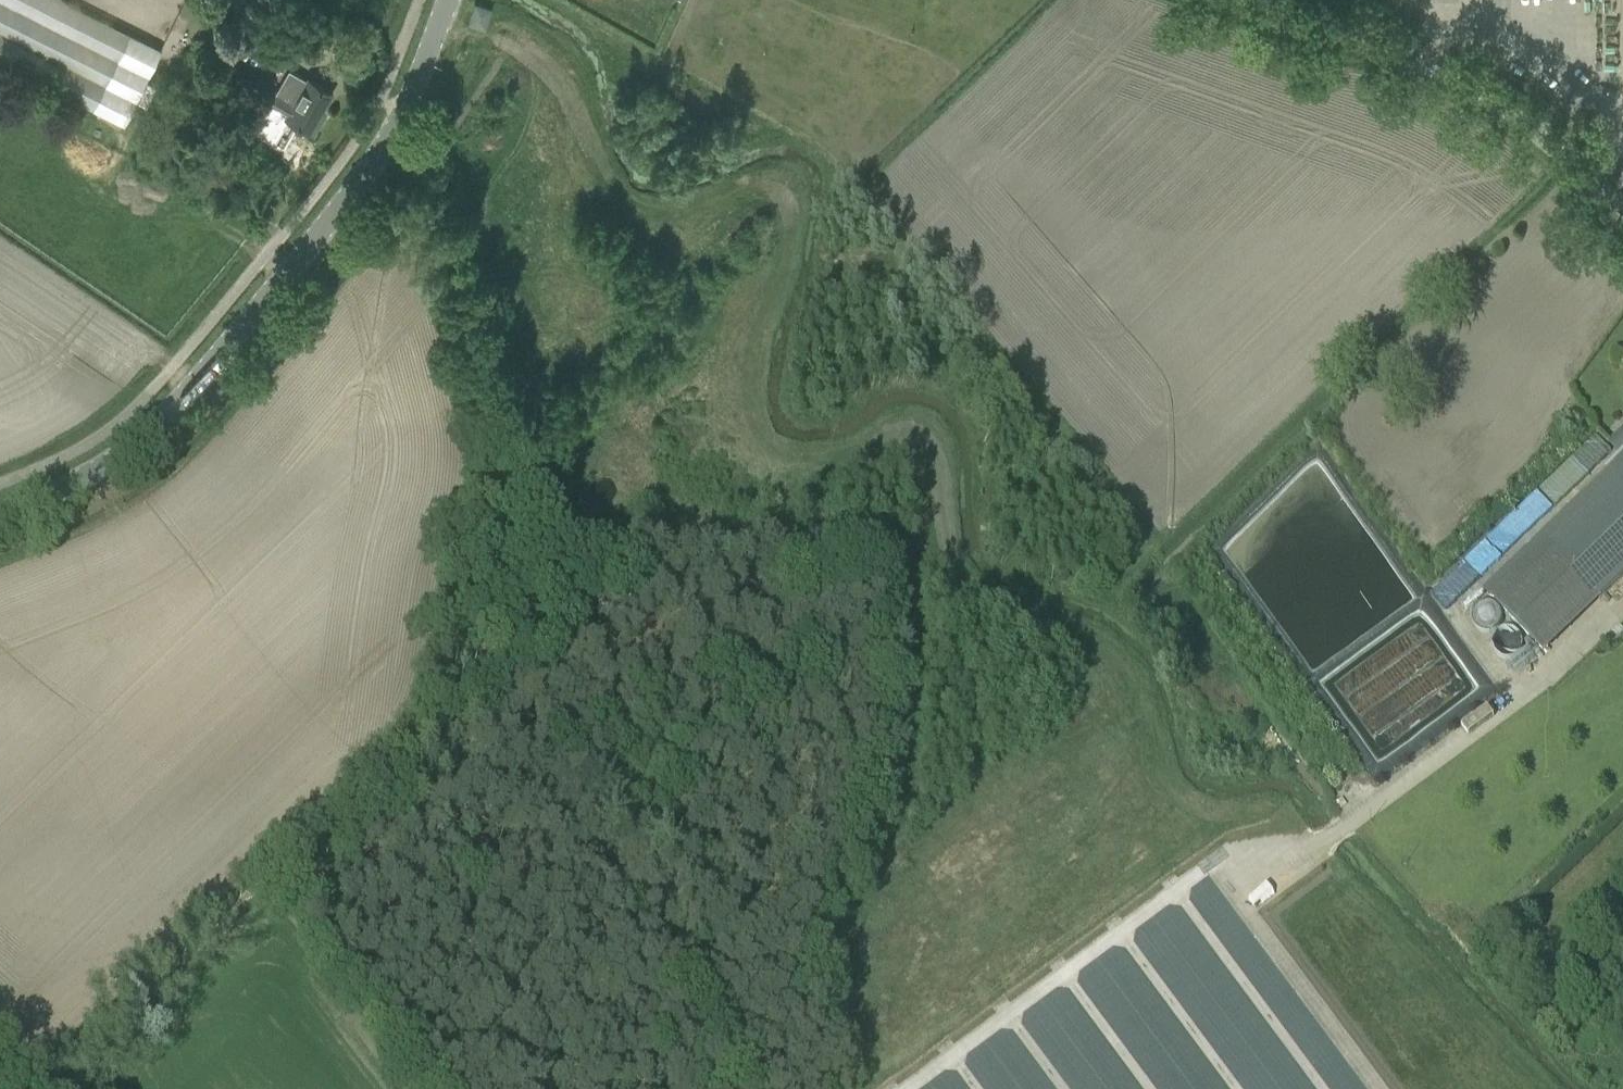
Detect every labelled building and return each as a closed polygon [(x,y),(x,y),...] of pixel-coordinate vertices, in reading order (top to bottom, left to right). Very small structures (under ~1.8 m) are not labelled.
[(124,124),(161,49),(63,0),(0,0),(0,62),(124,124)] [(471,21),(483,25),(488,8),(475,4),(471,21)] [(285,116),(309,130),(332,92),(307,78),(306,80),(289,70),(277,91),(274,90),(267,104),(285,115),(285,116)] [(1544,654),(1622,578),(1622,481),(1496,603),(1544,654)]
